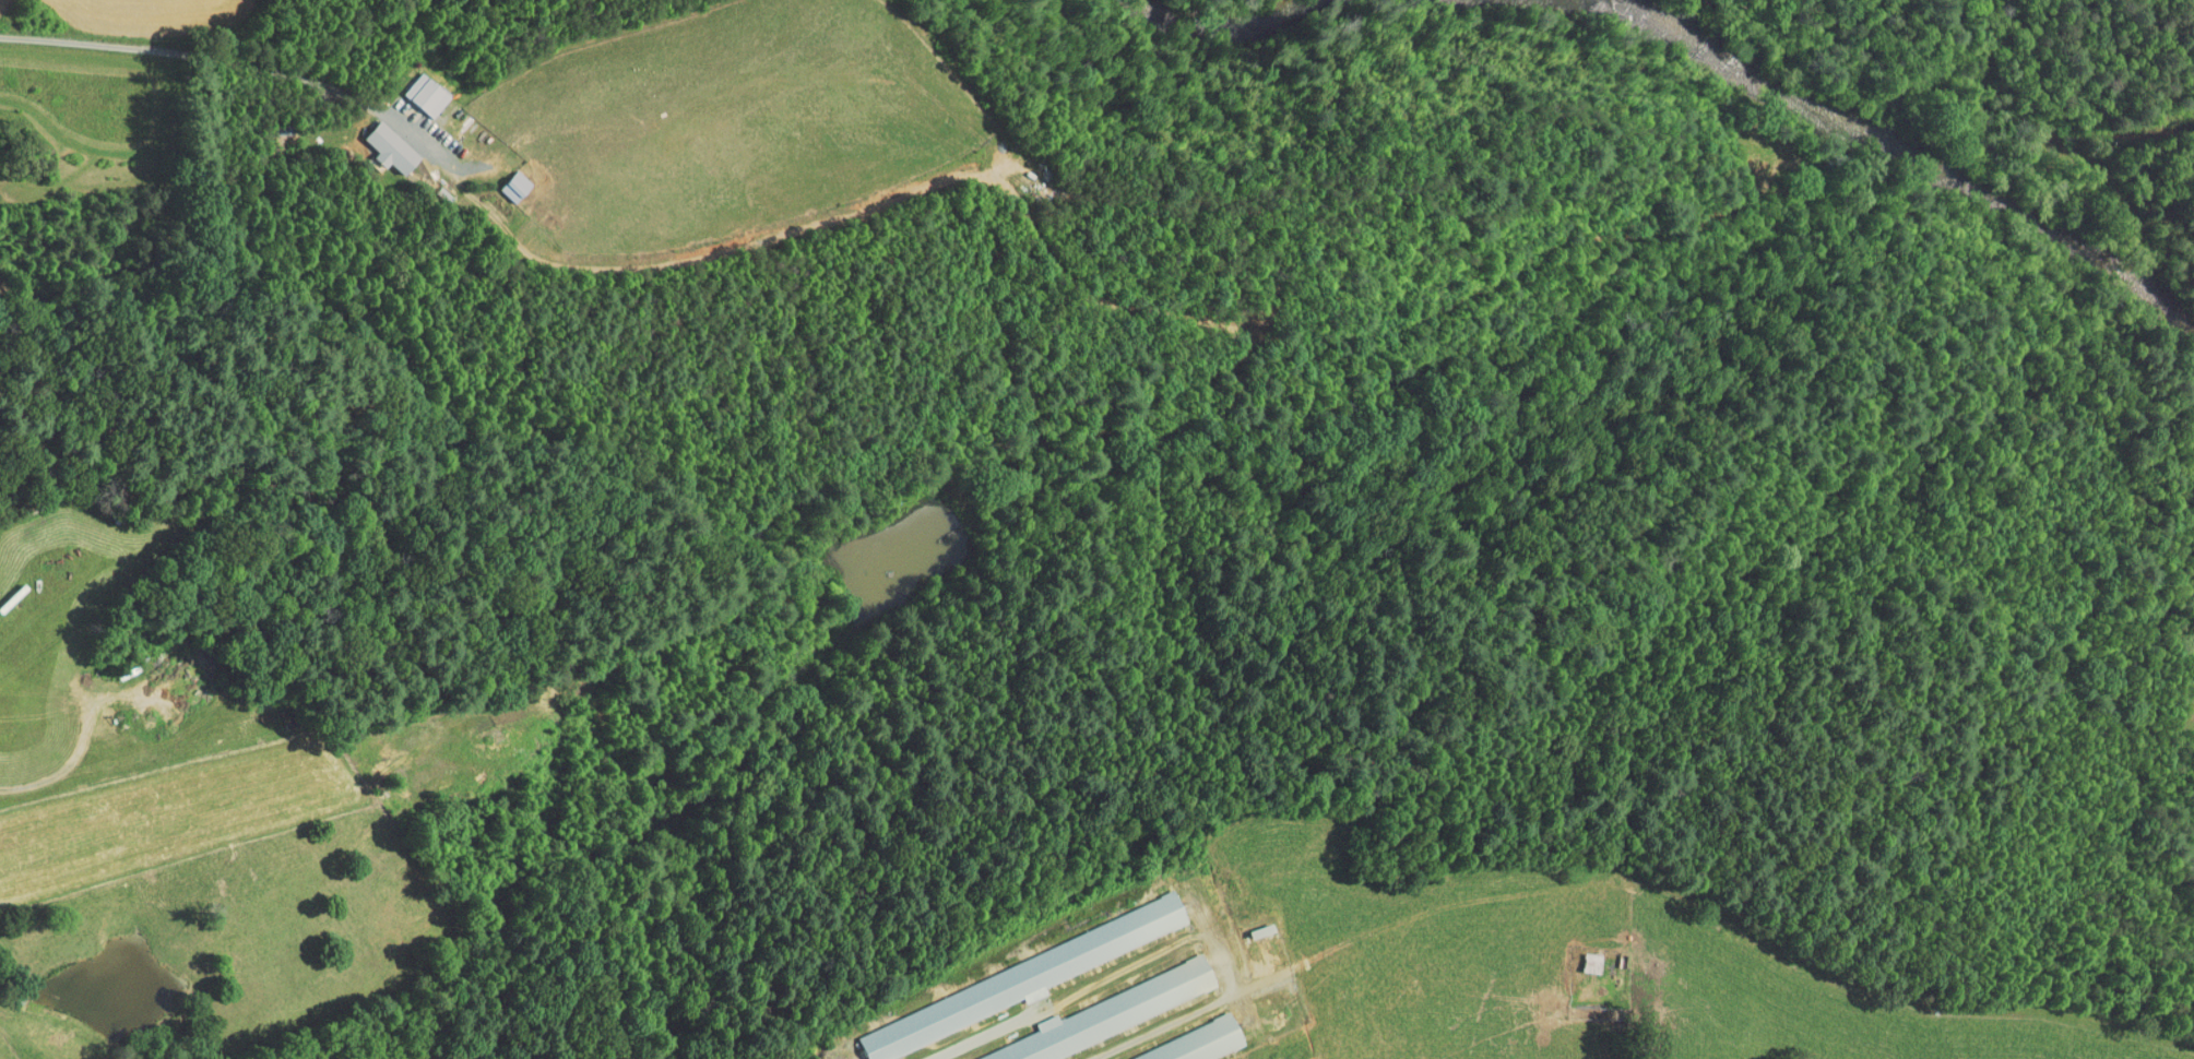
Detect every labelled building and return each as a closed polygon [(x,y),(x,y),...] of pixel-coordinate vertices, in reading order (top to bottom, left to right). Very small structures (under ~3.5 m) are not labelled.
[(422,110),(441,89),(411,63),(393,85),(422,110)] [(369,144),(364,149),(376,160),(381,155),(395,168),(411,150),(370,113),(354,131),(369,144)] [(490,182),(506,197),(523,177),(507,163),(490,182)] [(1171,922),(1161,895),(836,1019),(851,1057),(1009,996),(1005,986),(1171,922)] [(1564,964),(1581,968),(1585,949),(1568,945),(1564,964)] [(1202,991),(1188,952),(1040,1008),(1019,1016),(1024,1029),(944,1058),(1022,1058),(1202,991)] [(1228,1043),(1213,1008),(1093,1058),(1190,1058),(1228,1043)]
